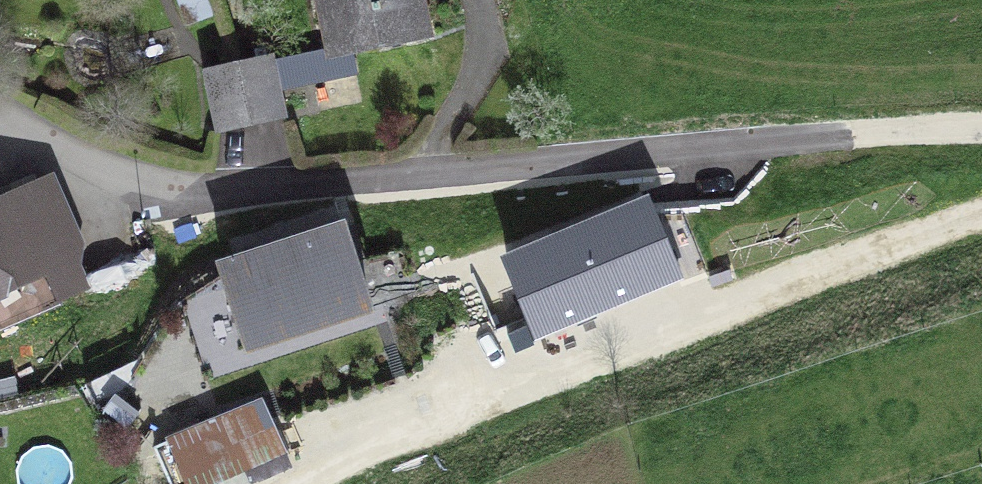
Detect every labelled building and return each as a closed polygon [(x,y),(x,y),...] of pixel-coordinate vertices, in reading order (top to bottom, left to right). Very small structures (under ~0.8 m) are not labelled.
[(350,47),(378,41),(379,46),(428,36),(421,0),(319,0),(330,51),(316,54),(322,80),(355,73),(350,47)] [(270,57),(241,64),(262,118),(282,113),(270,57)] [(216,127),(262,118),(241,64),(204,72),(216,127)] [(88,287),(45,186),(0,206),(0,324),(88,287)] [(343,226),(221,266),(246,346),(369,306),(343,226)] [(170,441),(188,483),(199,483),(283,448),(264,404),(170,441)]
